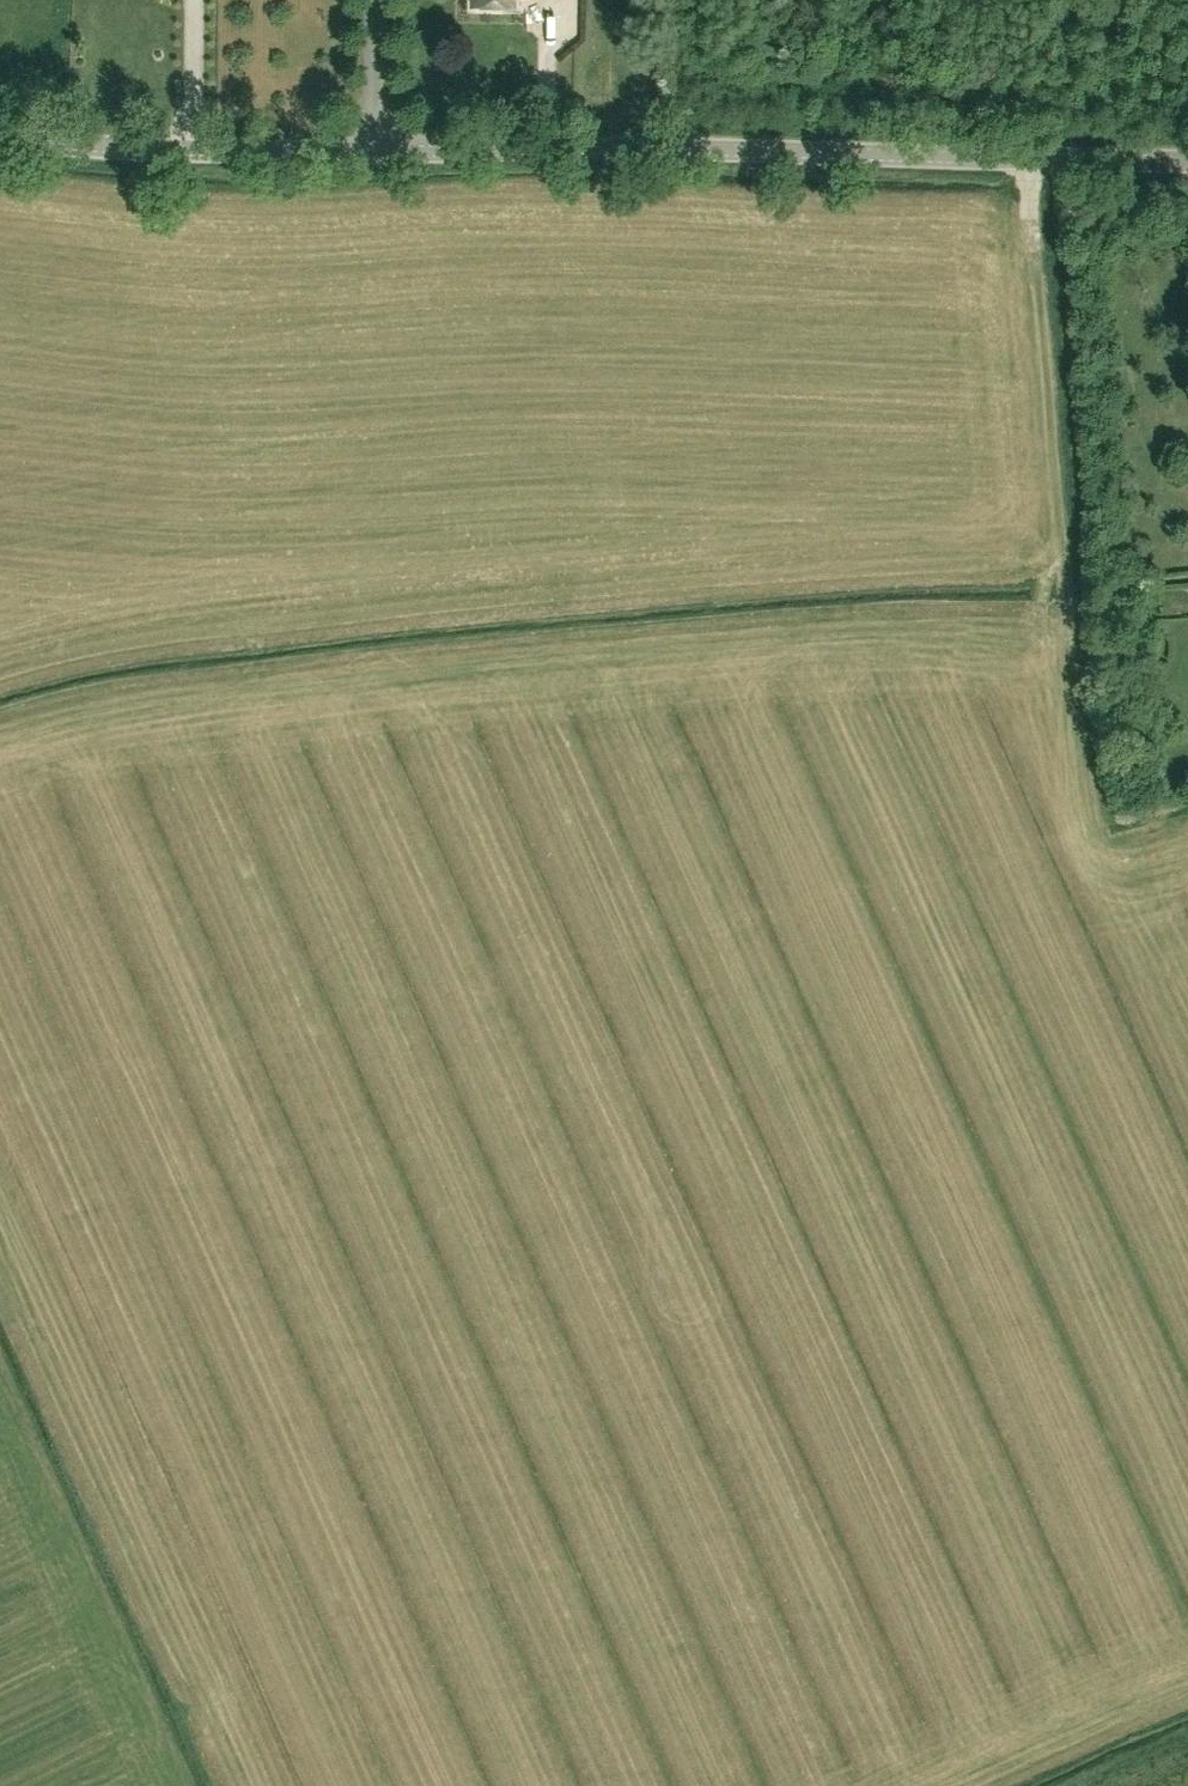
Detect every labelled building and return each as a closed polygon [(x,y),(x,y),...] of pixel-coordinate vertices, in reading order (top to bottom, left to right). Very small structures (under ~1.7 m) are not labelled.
[(473,8),(512,8),(512,0),(474,0),(473,8)]
